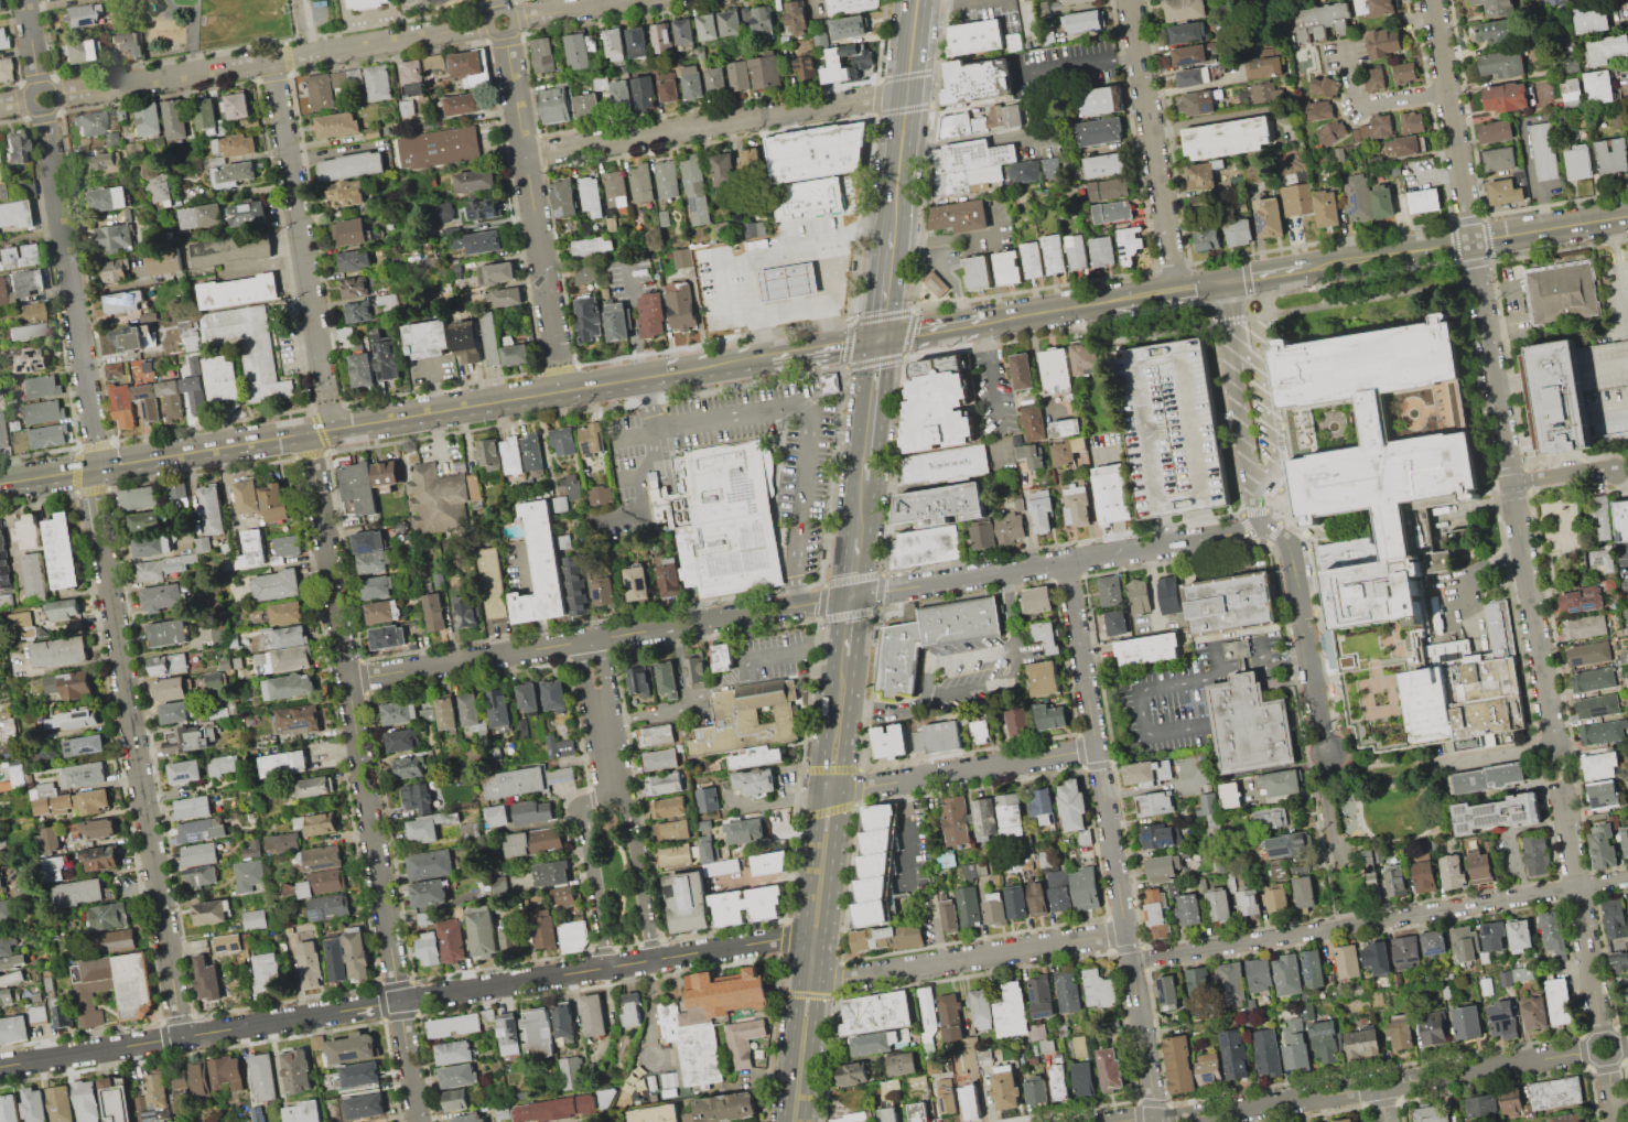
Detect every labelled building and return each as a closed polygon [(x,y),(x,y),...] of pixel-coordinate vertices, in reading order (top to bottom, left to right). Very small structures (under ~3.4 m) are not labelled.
[(348,8),(354,7),(355,10),(381,4),(381,2),(389,1),(389,0),(347,0),(348,8)] [(800,0),(801,7),(806,7),(808,29),(807,29),(807,34),(797,36),(796,32),(784,34),(780,11),(784,11),(783,2),(800,0)] [(831,15),(828,0),(884,0),(885,7),(831,15)] [(1047,0),(1052,17),(1042,19),(1037,3),(1047,0)] [(1168,22),(1165,0),(1204,0),(1206,15),(1168,22)] [(1358,14),(1355,0),(1395,0),(1397,13),(1371,18),(1371,12),(1358,14)] [(1471,7),(1470,0),(1513,0),(1516,14),(1488,19),(1486,4),(1471,7)] [(1348,2),(1350,18),(1346,19),(1349,34),(1337,35),(1336,24),(1325,26),(1327,37),(1316,40),(1315,31),(1308,32),(1309,40),(1298,42),(1297,32),(1287,34),(1284,12),(1312,8),(1311,7),(1318,6),(1318,7),(1325,6),(1324,4),(1330,3),(1330,4),(1335,4),(1335,3),(1341,2),(1341,3),(1348,2)] [(62,9),(89,3),(89,6),(97,4),(99,14),(91,15),(93,24),(66,29),(62,9)] [(772,6),(776,39),(756,41),(751,8),(772,6)] [(1606,8),(1608,30),(1575,33),(1573,12),(1606,8)] [(720,13),(740,10),(744,35),(723,39),(720,13)] [(1067,14),(1099,10),(1102,28),(1069,33),(1069,26),(1065,26),(1063,17),(1067,15),(1067,14)] [(698,15),(716,13),(720,39),(702,42),(698,15)] [(830,20),(863,14),(866,35),(833,41),(830,20)] [(675,21),(692,18),(697,43),(678,45),(675,21)] [(948,57),(950,25),(1000,18),(1004,48),(948,57)] [(1476,24),(1512,18),(1514,33),(1506,35),(1507,41),(1489,44),(1489,39),(1479,40),(1476,24)] [(1169,28),(1205,21),(1207,31),(1201,32),(1203,41),(1173,46),(1169,28)] [(650,25),(670,23),(675,51),(655,54),(650,25)] [(626,30),(645,28),(649,56),(630,58),(626,30)] [(604,31),(622,29),(624,45),(626,44),(628,54),(626,54),(627,58),(613,61),(612,57),(608,57),(604,31)] [(1399,29),(1402,51),(1384,53),(1386,57),(1369,60),(1366,35),(1369,35),(1369,32),(1399,29)] [(144,58),(137,60),(136,56),(133,56),(131,47),(116,51),(115,43),(111,44),(110,36),(129,32),(129,31),(139,30),(144,58)] [(585,32),(592,67),(574,71),(573,64),(570,64),(565,36),(585,32)] [(827,32),(829,47),(819,48),(817,33),(827,32)] [(1042,34),(1052,32),(1055,44),(1044,46),(1042,34)] [(1010,53),(1006,34),(1020,33),(1022,51),(1010,53)] [(1627,34),(1627,40),(1627,52),(1620,53),(1621,56),(1608,58),(1609,64),(1592,66),(1587,41),(1627,34)] [(550,36),(556,71),(535,74),(529,41),(550,36)] [(62,43),(87,39),(87,43),(95,42),(97,50),(89,52),(91,62),(66,66),(62,43)] [(1173,50),(1222,41),(1223,47),(1206,51),(1207,62),(1176,66),(1173,50)] [(824,84),(822,72),(829,71),(827,58),(828,58),(827,48),(865,42),(865,47),(870,47),(870,51),(872,51),(874,64),(859,67),(861,78),(824,84)] [(1478,56),(1521,48),(1525,75),(1495,79),(1494,74),(1481,76),(1478,56)] [(114,50),(116,62),(109,63),(107,51),(114,50)] [(450,55),(486,50),(490,84),(468,87),(467,76),(453,78),(450,55)] [(423,56),(443,53),(445,68),(425,72),(423,56)] [(778,54),(784,85),(755,90),(751,60),(778,54)] [(794,58),(815,55),(818,77),(797,80),(794,58)] [(12,80),(0,83),(0,58),(8,56),(12,80)] [(1284,75),(1264,78),(1261,58),(1282,56),(1284,75)] [(945,106),(942,93),(946,93),(942,73),(948,72),(947,65),(946,63),(966,60),(967,62),(967,64),(1009,57),(1015,94),(945,106)] [(1566,62),(1565,60),(1574,58),(1574,61),(1576,60),(1578,69),(1564,73),(1562,63),(1566,62)] [(420,60),(424,95),(405,98),(400,62),(420,60)] [(729,64),(746,62),(751,89),(733,91),(729,64)] [(1392,65),(1414,62),(1417,83),(1395,86),(1392,65)] [(364,68),(388,64),(393,98),(369,101),(364,68)] [(687,99),(682,73),(683,73),(683,67),(699,65),(700,71),(702,71),(705,97),(687,99)] [(1177,72),(1225,65),(1226,73),(1216,75),(1217,82),(1180,87),(1177,72)] [(724,66),(729,91),(711,95),(707,69),(724,66)] [(1366,91),(1362,71),(1383,67),(1386,88),(1366,91)] [(347,71),(360,68),(363,84),(349,86),(347,71)] [(1583,74),(1609,69),(1614,100),(1587,105),(1583,74)] [(331,73),(346,71),(348,87),(334,89),(331,73)] [(662,101),(658,75),(677,73),(681,99),(662,101)] [(306,78),(330,74),(335,108),(312,111),(306,78)] [(595,90),(593,77),(607,75),(610,88),(595,90)] [(633,78),(653,76),(657,106),(637,109),(633,78)] [(1309,89),(1313,82),(1325,86),(1328,77),(1341,82),(1335,99),(1309,89)] [(1578,77),(1583,105),(1565,107),(1563,93),(1570,91),(1567,79),(1578,77)] [(612,83),(629,79),(634,105),(616,108),(612,83)] [(1252,103),(1250,85),(1274,82),(1275,89),(1283,88),(1284,99),(1252,103)] [(1484,88),(1518,82),(1518,85),(1525,83),(1530,107),(1521,108),(1522,109),(1497,114),(1496,110),(1487,111),(1484,88)] [(539,90),(567,86),(572,120),(545,125),(539,90)] [(1120,86),(1124,111),(1086,117),(1086,115),(1083,114),(1083,111),(1085,110),(1086,109),(1082,90),(1120,86)] [(1216,111),(1187,116),(1186,110),(1180,110),(1179,101),(1184,101),(1183,94),(1212,89),(1216,111)] [(247,93),(250,116),(229,119),(226,96),(247,93)] [(443,99),(477,93),(481,110),(448,117),(443,99)] [(574,97),(596,93),(600,115),(578,119),(574,97)] [(162,101),(182,98),(183,108),(187,108),(190,122),(186,123),(190,138),(168,141),(162,101)] [(214,98),(219,134),(208,136),(207,129),(198,131),(194,101),(214,98)] [(399,103),(413,99),(416,114),(402,117),(399,103)] [(1335,118),(1309,121),(1306,118),(1304,104),(1308,103),(1309,109),(1315,109),(1314,103),(1316,101),(1316,104),(1320,103),(1320,101),(1328,100),(1329,105),(1333,104),(1335,118)] [(159,103),(163,132),(139,136),(134,106),(159,103)] [(988,128),(986,119),(990,119),(989,112),(993,112),(992,106),(1001,105),(1002,107),(1020,104),(1023,126),(1005,128),(1005,126),(988,128)] [(319,140),(315,118),(353,110),(355,120),(359,119),(362,132),(319,140)] [(75,115),(103,111),(106,133),(78,137),(75,115)] [(1403,132),(1402,127),(1400,126),(1400,122),(1401,121),(1400,114),(1414,111),(1414,114),(1421,112),(1424,129),(1403,132)] [(940,139),(942,116),(969,112),(970,119),(985,117),(988,132),(940,139)] [(1182,129),(1266,115),(1271,143),(1262,144),(1262,149),(1193,161),(1193,155),(1186,157),(1182,129)] [(1370,118),(1390,115),(1394,136),(1374,139),(1370,118)] [(1121,116),(1123,131),(1121,131),(1122,140),(1081,148),(1080,139),(1078,140),(1075,125),(1121,116)] [(1613,118),(1621,116),(1624,127),(1615,128),(1613,118)] [(1327,147),(1325,144),(1323,144),(1316,134),(1316,133),(1315,131),(1320,128),(1322,129),(1337,119),(1340,123),(1341,122),(1349,133),(1327,147)] [(1478,125),(1511,119),(1514,138),(1481,144),(1478,125)] [(767,138),(774,185),(861,171),(866,122),(767,138)] [(1529,126),(1551,122),(1560,177),(1538,181),(1529,126)] [(398,138),(476,125),(482,160),(410,172),(409,166),(403,168),(398,138)] [(364,130),(379,127),(380,137),(366,139),(364,130)] [(258,160),(226,164),(225,155),(222,155),(222,152),(215,153),(214,139),(220,139),(220,140),(223,139),(229,138),(229,136),(246,133),(246,138),(255,136),(258,160)] [(25,140),(26,152),(21,152),(23,162),(10,164),(9,160),(7,161),(4,153),(8,153),(4,138),(17,136),(18,141),(25,140)] [(1384,142),(1417,136),(1421,153),(1398,158),(1397,152),(1387,153),(1384,142)] [(1626,137),(1627,153),(1627,169),(1619,171),(1620,174),(1613,176),(1611,172),(1600,174),(1595,142),(1608,140),(1610,153),(1615,152),(1613,139),(1626,137)] [(938,174),(934,150),(944,148),(944,145),(988,139),(989,148),(1015,143),(1018,161),(938,174)] [(128,158),(126,144),(140,142),(142,155),(128,158)] [(1565,151),(1574,149),(1573,145),(1588,143),(1594,177),(1570,181),(1565,151)] [(759,147),(765,179),(742,182),(738,165),(743,164),(741,150),(759,147)] [(1334,149),(1343,147),(1345,161),(1336,162),(1334,149)] [(1484,151),(1513,147),(1517,166),(1487,172),(1484,151)] [(323,182),(320,161),(337,159),(336,157),(373,151),(374,152),(381,151),(385,172),(323,182)] [(119,152),(122,172),(107,173),(106,170),(83,173),(80,157),(119,152)] [(1085,159),(1123,152),(1126,172),(1088,179),(1085,159)] [(700,153),(712,224),(691,227),(679,157),(700,153)] [(711,157),(733,153),(738,184),(716,188),(711,157)] [(225,155),(226,164),(212,168),(211,159),(225,155)] [(1368,159),(1382,155),(1384,166),(1370,170),(1368,159)] [(1012,164),(1057,157),(1060,176),(1015,183),(1012,164)] [(1188,165),(1210,162),(1210,161),(1223,159),(1225,168),(1214,169),(1216,186),(1211,186),(1212,188),(1204,190),(1204,187),(1192,190),(1188,165)] [(675,160),(681,196),(660,199),(654,165),(666,163),(666,162),(675,160)] [(257,179),(215,185),(212,169),(219,168),(220,170),(226,169),(225,165),(254,161),(257,179)] [(648,163),(656,199),(636,204),(629,170),(638,168),(638,165),(648,163)] [(1243,164),(1257,163),(1259,182),(1246,183),(1243,164)] [(931,176),(931,198),(1006,187),(1003,165),(931,176)] [(455,174),(495,168),(498,187),(459,194),(455,174)] [(624,171),(629,206),(627,207),(627,213),(621,214),(619,208),(608,211),(603,174),(624,171)] [(1280,187),(1298,184),(1296,173),(1307,171),(1314,213),(1284,217),(1280,187)] [(169,172),(173,199),(154,204),(149,176),(169,172)] [(421,175),(436,173),(439,186),(423,188),(421,175)] [(1373,218),(1350,222),(1344,180),(1349,180),(1349,175),(1363,173),(1365,177),(1368,177),(1373,218)] [(783,207),(844,198),(841,175),(778,185),(783,207)] [(1089,183),(1126,176),(1130,195),(1092,203),(1089,183)] [(579,179),(592,177),(593,179),(597,177),(604,217),(593,218),(591,209),(584,211),(579,179)] [(572,179),(579,215),(557,218),(551,183),(572,179)] [(1488,183),(1513,179),(1514,188),(1523,187),(1525,201),(1491,205),(1488,183)] [(366,204),(331,209),(327,185),(338,183),(338,182),(351,180),(351,182),(363,180),(364,187),(363,187),(364,192),(365,192),(366,204)] [(1376,218),(1371,191),(1377,190),(1376,186),(1386,184),(1386,187),(1391,187),(1395,215),(1376,218)] [(126,186),(129,207),(91,213),(88,192),(126,186)] [(1412,214),(1408,192),(1438,187),(1442,208),(1412,214)] [(1314,195),(1316,194),(1316,192),(1326,190),(1327,193),(1335,192),(1340,224),(1318,227),(1314,195)] [(470,203),(499,197),(503,216),(473,220),(470,203)] [(932,207),(983,198),(989,228),(956,233),(955,226),(928,230),(932,207)] [(1254,199),(1263,198),(1264,201),(1279,198),(1285,234),(1261,238),(1254,199)] [(11,225),(0,226),(0,204),(26,199),(31,226),(11,229),(11,225)] [(1092,205),(1130,199),(1133,218),(1096,224),(1092,205)] [(230,206),(265,201),(268,223),(234,228),(230,206)] [(454,219),(435,222),(433,204),(452,202),(454,219)] [(220,203),(225,224),(185,231),(181,209),(220,203)] [(659,213),(668,211),(670,225),(661,227),(659,213)] [(634,216),(642,215),(644,228),(636,229),(634,216)] [(366,218),(369,241),(341,247),(339,239),(335,240),(333,224),(366,218)] [(606,219),(615,218),(617,229),(608,231),(606,219)] [(1230,246),(1227,224),(1251,219),(1254,241),(1230,246)] [(713,225),(729,222),(732,237),(715,240),(713,225)] [(130,223),(134,246),(121,248),(122,252),(110,255),(109,250),(99,251),(96,229),(130,223)] [(744,225),(756,223),(758,237),(746,239),(744,225)] [(1117,230),(1141,226),(1143,227),(1143,230),(1142,231),(1136,233),(1138,238),(1142,237),(1144,248),(1138,249),(1139,255),(1133,255),(1134,263),(1133,267),(1124,268),(1122,266),(1117,230)] [(453,237),(499,229),(503,249),(467,256),(466,248),(455,250),(453,237)] [(193,244),(270,231),(273,257),(197,269),(193,244)] [(1220,248),(1197,252),(1197,249),(1195,247),(1194,242),(1196,240),(1194,234),(1205,231),(1206,238),(1218,236),(1220,248)] [(1041,236),(1060,233),(1067,272),(1047,276),(1041,236)] [(1066,237),(1083,234),(1088,266),(1083,266),(1083,268),(1081,268),(1081,267),(1071,269),(1066,237)] [(572,242),(604,236),(605,240),(612,239),(614,249),(607,250),(607,255),(576,261),(572,242)] [(1090,239),(1112,236),(1115,262),(1114,265),(1093,267),(1090,239)] [(1021,244),(1038,241),(1045,277),(1026,280),(1021,244)] [(35,266),(0,270),(0,248),(32,244),(35,266)] [(181,246),(184,270),(151,276),(148,251),(181,246)] [(673,250),(688,248),(691,267),(677,269),(673,250)] [(339,255),(369,249),(371,266),(343,271),(339,255)] [(994,253),(1018,250),(1020,257),(1016,258),(1017,267),(1021,266),(1024,283),(998,287),(995,277),(998,277),(994,253)] [(961,260),(962,267),(967,267),(969,276),(963,277),(967,292),(992,288),(986,256),(961,260)] [(105,281),(101,262),(126,258),(128,278),(105,281)] [(764,301),(759,271),(781,268),(780,259),(789,258),(791,267),(815,262),(819,293),(764,301)] [(1521,269),(1593,258),(1603,317),(1531,330),(1521,269)] [(514,262),(516,279),(498,281),(499,283),(487,285),(484,266),(514,262)] [(595,280),(591,266),(573,270),(576,284),(595,280)] [(6,274),(36,270),(40,290),(25,291),(26,296),(10,299),(6,274)] [(932,270),(921,281),(939,300),(950,288),(932,270)] [(204,312),(200,284),(218,281),(218,283),(258,277),(258,274),(274,271),(279,299),(204,312)] [(339,280),(365,276),(369,295),(343,300),(339,280)] [(700,325),(691,327),(691,330),(680,332),(680,328),(671,330),(665,285),(690,282),(696,316),(699,316),(700,325)] [(493,291),(521,287),(524,303),(496,308),(493,291)] [(601,289),(610,288),(611,298),(602,299),(601,289)] [(104,296),(143,290),(145,301),(139,302),(141,310),(107,315),(104,296)] [(642,337),(636,305),(638,304),(637,298),(643,296),(643,294),(662,292),(666,315),(664,315),(665,321),(662,321),(665,334),(642,337)] [(377,296),(397,294),(398,302),(378,305),(377,296)] [(581,338),(580,331),(578,331),(575,319),(578,319),(575,300),(597,296),(600,311),(602,310),(604,323),(601,323),(603,335),(595,336),(596,339),(584,342),(584,337),(581,338)] [(344,304),(371,301),(374,320),(347,324),(344,304)] [(608,343),(604,312),(606,311),(605,305),(624,302),(625,309),(627,309),(632,339),(608,343)] [(40,303),(43,320),(20,324),(17,306),(40,303)] [(204,314),(267,304),(278,379),(292,377),(295,397),(251,404),(240,341),(208,346),(204,314)] [(494,311),(503,366),(489,368),(481,313),(494,311)] [(1273,348),(1455,319),(1465,381),(1390,393),(1397,443),(1474,432),(1483,488),(1405,501),(1415,557),(1455,550),(1458,571),(1420,578),(1425,613),(1405,616),(1335,628),(1333,611),(1326,571),(1388,561),(1379,507),(1301,519),(1291,462),(1369,447),(1360,398),(1283,411),(1273,348)] [(405,326),(446,320),(451,349),(445,350),(446,355),(409,360),(405,326)] [(476,320),(483,360),(459,365),(452,324),(476,320)] [(6,328),(42,322),(44,337),(18,343),(18,339),(9,342),(6,328)] [(130,352),(129,346),(125,347),(122,335),(138,332),(137,327),(151,324),(157,346),(130,352)] [(352,327),(354,339),(339,342),(337,330),(352,327)] [(396,341),(401,378),(379,381),(378,370),(376,370),(374,357),(376,356),(373,333),(380,332),(381,338),(392,336),(392,341),(396,341)] [(197,335),(198,349),(186,350),(184,337),(197,335)] [(1232,506),(1205,336),(1113,352),(1141,520),(1232,506)] [(1550,455),(1532,348),(1580,341),(1581,349),(1595,438),(1597,447),(1550,455)] [(1070,347),(1097,342),(1102,373),(1076,378),(1070,347)] [(1581,349),(1595,438),(1627,432),(1627,342),(1581,349)] [(10,374),(6,350),(43,344),(45,356),(47,355),(50,367),(10,374)] [(502,347),(529,344),(532,362),(504,366),(502,347)] [(1041,352),(1067,347),(1074,389),(1064,391),(1063,384),(1057,385),(1058,392),(1048,393),(1041,352)] [(907,453),(984,439),(971,352),(918,360),(907,453)] [(370,353),(375,385),(355,387),(349,355),(370,353)] [(203,358),(234,354),(240,398),(209,402),(203,358)] [(188,356),(198,355),(203,375),(193,376),(188,356)] [(1011,359),(1028,356),(1035,386),(1016,389),(1011,359)] [(107,378),(105,366),(123,363),(125,375),(107,378)] [(822,375),(839,373),(842,391),(826,393),(822,375)] [(23,400),(21,380),(56,375),(57,385),(63,384),(64,393),(23,400)] [(202,376),(207,412),(192,414),(188,391),(182,392),(180,379),(202,376)] [(177,380),(184,417),(168,420),(163,397),(158,398),(155,384),(177,380)] [(130,382),(138,428),(116,431),(108,386),(130,382)] [(153,385),(159,420),(144,422),(141,400),(134,401),(132,388),(153,385)] [(29,425),(25,404),(61,399),(62,407),(65,406),(66,419),(29,425)] [(1047,439),(1027,442),(1023,413),(1043,411),(1047,439)] [(1050,423),(1080,418),(1082,433),(1054,439),(1050,423)] [(7,422),(21,420),(22,429),(8,431),(7,422)] [(578,428),(590,427),(589,422),(601,421),(606,451),(596,452),(597,456),(583,460),(578,428)] [(29,429),(68,423),(69,433),(66,433),(67,444),(31,450),(29,429)] [(549,431),(572,427),(576,453),(559,456),(558,446),(551,447),(549,431)] [(539,432),(543,470),(527,472),(521,439),(528,438),(528,434),(539,432)] [(518,435),(524,474),(514,475),(513,474),(506,475),(500,442),(508,441),(507,436),(518,435)] [(1052,445),(1071,442),(1070,438),(1085,435),(1087,450),(1074,452),(1076,461),(1070,464),(1056,466),(1052,445)] [(497,438),(502,463),(500,463),(502,471),(488,473),(487,466),(481,467),(477,443),(481,443),(479,441),(497,438)] [(675,453),(762,439),(787,584),(703,598),(701,585),(689,587),(687,587),(686,579),(682,580),(681,569),(683,568),(677,529),(671,529),(668,509),(665,510),(667,519),(656,520),(648,473),(658,471),(660,487),(668,486),(669,495),(681,493),(675,453)] [(1016,447),(1036,444),(1038,456),(1044,455),(1045,467),(1029,471),(1027,458),(1018,460),(1016,447)] [(899,488),(903,458),(985,445),(990,474),(899,488)] [(368,460),(377,516),(358,518),(355,499),(345,501),(339,464),(368,460)] [(373,464),(397,460),(401,484),(376,488),(373,464)] [(410,465),(435,461),(438,476),(466,472),(471,503),(465,503),(470,533),(422,540),(420,527),(412,529),(410,516),(418,515),(418,510),(409,511),(407,499),(416,497),(414,494),(407,495),(405,482),(412,481),(410,465)] [(1102,525),(1092,468),(1124,462),(1134,519),(1102,525)] [(481,507),(477,473),(466,474),(468,496),(471,496),(472,508),(481,507)] [(568,498),(582,497),(581,479),(578,479),(578,474),(565,475),(565,481),(558,482),(559,492),(567,490),(568,498)] [(256,479),(261,514),(248,516),(247,514),(239,515),(234,484),(256,479)] [(259,488),(271,486),(270,484),(282,482),(282,486),(283,486),(287,500),(289,499),(291,511),(288,513),(290,522),(267,527),(259,488)] [(895,526),(898,495),(980,482),(985,518),(960,521),(959,516),(949,517),(950,524),(917,529),(916,522),(895,526)] [(186,483),(188,498),(171,500),(168,485),(186,483)] [(1091,525),(1072,528),(1071,525),(1067,525),(1064,507),(1067,506),(1065,489),(1072,488),(1071,484),(1077,483),(1078,487),(1087,486),(1090,505),(1088,505),(1091,525)] [(158,485),(161,506),(123,513),(120,492),(158,485)] [(612,501),(610,485),(587,489),(590,505),(612,501)] [(218,486),(226,532),(207,536),(204,515),(201,515),(200,505),(203,505),(200,489),(218,486)] [(1036,532),(1034,516),(1032,516),(1029,500),(1032,500),(1029,492),(1050,488),(1054,510),(1048,511),(1052,530),(1036,532)] [(1594,507),(1592,495),(1606,494),(1609,538),(1596,539),(1595,525),(1591,525),(1588,508),(1594,507)] [(553,515),(569,513),(568,498),(567,497),(552,498),(553,515)] [(518,503),(549,498),(569,616),(516,625),(511,597),(540,593),(527,515),(520,516),(518,503)] [(1614,503),(1627,501),(1627,542),(1617,543),(1614,503)] [(1022,510),(1026,537),(1014,539),(1014,542),(999,546),(995,519),(1003,517),(1003,514),(1022,510)] [(68,511),(80,585),(54,590),(42,521),(56,519),(55,514),(68,511)] [(129,516),(159,511),(162,529),(132,533),(129,516)] [(36,514),(37,525),(40,525),(42,539),(41,540),(42,547),(23,550),(21,539),(15,540),(14,529),(20,528),(19,521),(25,520),(24,516),(36,514)] [(13,587),(0,590),(0,521),(2,520),(13,587)] [(974,550),(971,527),(994,524),(998,546),(974,550)] [(890,570),(961,558),(956,525),(894,535),(890,570)] [(284,563),(237,571),(235,557),(246,554),(241,531),(263,528),(268,559),(283,557),(284,563)] [(353,535),(377,530),(380,551),(356,554),(353,535)] [(133,540),(162,535),(165,553),(137,558),(133,540)] [(299,535),(302,553),(278,557),(274,539),(299,535)] [(560,550),(572,548),(570,536),(557,538),(560,550)] [(194,539),(209,537),(212,551),(196,553),(194,539)] [(220,544),(229,543),(230,551),(222,552),(220,544)] [(498,547),(510,615),(487,618),(476,550),(498,547)] [(1588,551),(1611,549),(1615,572),(1604,573),(1603,563),(1591,565),(1588,551)] [(385,550),(388,570),(362,574),(358,554),(385,550)] [(41,552),(47,600),(29,602),(22,555),(41,552)] [(164,559),(197,553),(198,562),(186,563),(187,571),(166,573),(164,559)] [(572,616),(589,613),(578,554),(562,558),(572,616)] [(661,596),(682,593),(676,557),(664,559),(665,564),(657,565),(661,596)] [(137,563),(163,559),(165,579),(139,582),(137,563)] [(650,598),(644,567),(625,570),(630,602),(650,598)] [(255,602),(251,576),(280,572),(280,570),(297,568),(302,594),(255,602)] [(1186,586),(1208,583),(1268,573),(1275,622),(1258,625),(1215,632),(1195,635),(1186,586)] [(1099,578),(1121,574),(1125,602),(1102,605),(1099,578)] [(389,575),(392,596),(365,600),(362,579),(389,575)] [(1157,579),(1176,575),(1178,587),(1183,586),(1186,612),(1163,615),(1157,579)] [(1615,578),(1617,589),(1607,590),(1607,587),(1603,589),(1602,581),(1615,578)] [(1132,615),(1128,584),(1136,579),(1146,581),(1152,612),(1132,615)] [(597,605),(616,603),(613,581),(595,583),(597,605)] [(141,589),(180,583),(183,605),(163,607),(164,612),(152,614),(151,609),(144,611),(141,589)] [(1559,594),(1581,590),(1581,587),(1596,584),(1596,587),(1600,586),(1604,607),(1562,614),(1559,594)] [(1054,611),(1049,585),(1023,590),(1026,615),(1054,611)] [(423,595),(441,593),(446,629),(429,632),(423,595)] [(12,609),(0,611),(0,595),(11,594),(12,609)] [(453,597),(466,595),(466,600),(472,600),(473,607),(475,607),(477,625),(457,628),(453,597)] [(884,699),(897,700),(899,693),(915,695),(921,646),(925,646),(925,648),(1002,635),(996,596),(919,607),(921,622),(884,628),(874,690),(885,691),(884,699)] [(78,598),(82,616),(43,622),(41,611),(50,609),(48,603),(78,598)] [(365,604),(397,598),(399,608),(401,607),(402,615),(400,615),(401,619),(368,625),(365,604)] [(1412,670),(1405,627),(1426,623),(1431,644),(1468,638),(1470,651),(1491,648),(1484,603),(1507,598),(1517,661),(1514,661),(1525,726),(1511,729),(1513,741),(1456,751),(1454,738),(1412,745),(1400,672),(1412,670)] [(300,601),(303,622),(273,626),(269,605),(300,601)] [(1104,612),(1124,608),(1129,633),(1109,636),(1104,612)] [(1605,614),(1608,633),(1573,639),(1570,621),(1605,614)] [(148,625),(185,619),(188,641),(151,647),(148,625)] [(214,645),(211,622),(225,619),(228,643),(214,645)] [(1032,624),(1055,619),(1060,652),(1048,655),(1045,640),(1036,641),(1035,635),(1032,636),(1031,628),(1033,628),(1032,624)] [(277,649),(276,647),(258,650),(255,636),(261,634),(261,629),(274,626),(274,629),(304,624),(308,643),(277,649)] [(370,629),(399,625),(399,627),(405,627),(407,646),(373,650),(370,629)] [(23,639),(21,628),(35,626),(37,637),(23,639)] [(1114,643),(1179,632),(1182,645),(1175,646),(1177,658),(1122,667),(1120,656),(1117,656),(1114,643)] [(237,633),(239,647),(230,648),(228,634),(237,633)] [(84,635),(88,660),(35,669),(31,644),(84,635)] [(1608,640),(1613,660),(1571,668),(1566,648),(1608,640)] [(716,673),(733,670),(732,664),(734,664),(731,644),(714,647),(718,662),(714,662),(716,673)] [(311,667),(273,673),(270,650),(308,645),(311,667)] [(1619,651),(1627,649),(1627,663),(1615,666),(1614,659),(1620,658),(1619,651)] [(149,658),(185,652),(188,670),(151,676),(149,658)] [(689,684),(707,682),(702,652),(684,655),(689,684)] [(234,658),(242,657),(244,668),(235,669),(234,658)] [(220,659),(230,658),(231,670),(222,671),(220,659)] [(1027,665),(1055,660),(1061,692),(1034,698),(1027,665)] [(661,694),(678,692),(672,661),(656,664),(661,694)] [(1614,667),(1616,687),(1573,693),(1570,672),(1614,667)] [(627,670),(636,668),(637,672),(646,672),(653,698),(637,702),(636,694),(629,694),(627,670)] [(89,669),(94,692),(86,693),(86,697),(66,700),(64,690),(47,693),(45,677),(89,669)] [(1226,769),(1218,722),(1211,688),(1221,687),(1232,684),(1230,675),(1257,670),(1262,705),(1284,702),(1293,758),(1226,769)] [(205,675),(222,671),(224,687),(207,690),(205,675)] [(263,681),(303,675),(303,678),(315,676),(317,692),(267,700),(263,681)] [(152,681),(185,677),(188,698),(163,702),(162,697),(154,698),(152,681)] [(794,679),(797,699),(791,700),(795,720),(796,720),(799,740),(769,745),(742,749),(690,757),(688,742),(697,740),(694,730),(716,726),(715,714),(712,697),(716,695),(716,692),(736,689),(736,687),(785,678),(786,681),(794,679)] [(541,682),(563,679),(568,706),(564,706),(564,713),(556,714),(554,709),(547,710),(541,682)] [(536,683),(540,713),(531,715),(530,711),(526,712),(526,708),(520,709),(517,686),(536,683)] [(487,691),(504,689),(505,694),(507,693),(513,725),(494,729),(487,691)] [(460,695),(476,693),(481,720),(487,720),(490,735),(481,736),(479,731),(465,733),(460,695)] [(1576,700),(1617,693),(1620,713),(1578,720),(1576,700)] [(436,700),(453,697),(459,727),(441,730),(436,700)] [(381,704),(410,699),(410,702),(417,701),(420,718),(413,719),(413,721),(385,726),(381,704)] [(161,704),(187,701),(190,721),(163,724),(161,704)] [(228,703),(236,702),(238,714),(230,715),(228,703)] [(316,703),(321,730),(298,734),(298,731),(279,734),(276,710),(316,703)] [(1034,705),(1047,703),(1048,709),(1065,705),(1068,727),(1038,732),(1034,705)] [(223,706),(225,716),(211,720),(208,710),(223,706)] [(1006,709),(1026,706),(1029,733),(1010,735),(1006,709)] [(99,724),(65,730),(64,726),(50,729),(48,719),(57,718),(56,714),(76,711),(76,709),(82,708),(82,710),(93,708),(94,715),(98,714),(99,724)] [(422,710),(436,708),(439,721),(424,723),(422,710)] [(15,718),(19,740),(6,742),(1,720),(15,718)] [(527,719),(530,734),(520,736),(518,721),(527,719)] [(971,722),(988,719),(991,736),(989,736),(990,742),(978,744),(977,735),(973,735),(971,722)] [(1585,725),(1621,719),(1625,738),(1588,745),(1585,725)] [(929,754),(925,726),(958,721),(962,748),(929,754)] [(169,755),(165,738),(169,738),(168,733),(177,731),(176,727),(204,723),(205,729),(214,726),(216,740),(211,741),(212,747),(188,752),(190,752),(177,754),(177,753),(169,755)] [(887,734),(886,726),(873,729),(877,758),(908,754),(904,723),(891,725),(892,733),(887,734)] [(638,749),(675,744),(671,724),(635,730),(638,749)] [(387,733),(413,729),(413,730),(419,729),(422,747),(390,753),(387,733)] [(65,740),(104,734),(106,752),(67,758),(65,740)] [(546,735),(556,734),(557,741),(574,738),(576,755),(549,759),(546,735)] [(263,747),(262,737),(277,735),(278,745),(263,747)] [(784,760),(733,769),(731,756),(743,755),(742,749),(769,745),(770,749),(781,748),(784,760)] [(643,773),(678,767),(676,748),(639,753),(643,773)] [(304,749),(308,770),(262,778),(259,757),(304,749)] [(1580,757),(1617,751),(1619,765),(1615,766),(1616,776),(1587,780),(1585,767),(1582,768),(1580,757)] [(207,758),(237,754),(239,770),(223,773),(223,775),(211,777),(207,758)] [(395,759),(419,754),(420,756),(425,755),(428,765),(422,765),(424,776),(399,780),(395,759)] [(13,787),(9,762),(21,759),(25,785),(13,787)] [(169,764),(201,759),(203,779),(172,784),(169,764)] [(1123,765),(1153,760),(1153,763),(1171,759),(1173,778),(1161,780),(1162,784),(1156,785),(1156,787),(1144,788),(1144,787),(1140,788),(1139,784),(1126,785),(1123,765)] [(103,760),(107,781),(63,789),(60,768),(103,760)] [(1452,775),(1522,763),(1525,784),(1455,796),(1452,775)] [(487,800),(483,776),(546,765),(547,770),(573,766),(575,779),(550,784),(551,792),(542,795),(541,790),(487,800)] [(1258,775),(1297,768),(1302,792),(1270,798),(1269,789),(1264,789),(1264,787),(1260,788),(1258,775)] [(776,790),(774,770),(747,774),(747,772),(734,773),(736,790),(745,789),(746,798),(755,797),(755,799),(769,798),(768,791),(776,790)] [(647,796),(682,790),(679,772),(644,777),(647,796)] [(295,781),(328,775),(332,792),(299,798),(295,781)] [(1078,778),(1080,791),(1085,790),(1088,812),(1085,813),(1087,829),(1066,832),(1064,817),(1061,817),(1058,797),(1059,796),(1058,786),(1067,785),(1067,779),(1078,778)] [(1587,783),(1615,778),(1617,791),(1619,791),(1621,806),(1592,811),(1587,783)] [(13,789),(0,792),(0,782),(12,780),(13,789)] [(1220,784),(1238,780),(1242,805),(1225,808),(1220,784)] [(37,784),(55,781),(56,788),(57,787),(58,796),(40,798),(37,784)] [(402,787),(429,783),(430,790),(442,801),(439,812),(420,816),(418,803),(406,806),(402,787)] [(698,789),(716,786),(721,814),(702,817),(698,789)] [(1050,787),(1055,813),(1052,813),(1054,823),(1039,827),(1038,817),(1032,818),(1027,791),(1050,787)] [(107,788),(110,806),(101,807),(103,812),(83,816),(82,807),(76,808),(75,795),(79,795),(79,792),(107,788)] [(1134,796),(1173,789),(1176,811),(1139,818),(1134,796)] [(1200,795),(1215,791),(1219,812),(1198,816),(1196,807),(1203,806),(1200,795)] [(1454,805),(1471,802),(1473,807),(1509,800),(1509,796),(1517,795),(1518,797),(1521,796),(1521,794),(1531,791),(1537,822),(1514,827),(1513,821),(1476,828),(1477,832),(1458,835),(1457,823),(1467,821),(1466,816),(1456,817),(1454,805)] [(995,797),(1020,792),(1026,834),(1002,838),(995,797)] [(72,794),(74,807),(68,808),(69,813),(55,816),(54,811),(35,814),(33,800),(72,794)] [(175,800),(208,795),(212,814),(174,820),(173,812),(176,811),(175,800)] [(688,813),(655,819),(651,814),(645,816),(644,806),(649,805),(649,800),(684,795),(688,813)] [(963,795),(972,843),(949,848),(941,805),(947,803),(946,798),(963,795)] [(993,798),(999,833),(986,835),(988,840),(978,841),(972,801),(993,798)] [(516,826),(513,803),(539,799),(540,803),(552,801),(556,819),(516,826)] [(507,803),(510,824),(489,828),(486,807),(507,803)] [(864,810),(875,808),(874,805),(894,803),(896,813),(893,814),(893,824),(869,829),(864,810)] [(1254,810),(1284,805),(1287,824),(1279,827),(1279,828),(1258,831),(1254,810)] [(408,822),(418,820),(417,817),(457,810),(460,822),(448,824),(448,822),(436,823),(439,840),(425,842),(424,837),(411,840),(408,822)] [(310,835),(306,816),(335,811),(337,831),(310,835)] [(1207,814),(1218,812),(1220,826),(1209,828),(1207,814)] [(177,823),(220,817),(222,824),(226,824),(227,835),(179,843),(176,834),(180,834),(177,823)] [(292,819),(305,817),(308,828),(302,829),(301,826),(293,827),(292,819)] [(90,839),(87,821),(114,818),(117,834),(90,839)] [(725,823),(762,819),(765,841),(729,846),(725,823)] [(690,838),(664,842),(660,824),(688,820),(690,838)] [(461,824),(478,822),(479,833),(462,834),(461,824)] [(1140,827),(1164,822),(1165,827),(1174,826),(1174,827),(1179,826),(1183,842),(1144,850),(1140,827)] [(1611,822),(1614,837),(1609,838),(1611,845),(1615,844),(1619,866),(1594,871),(1588,834),(1593,833),(1592,828),(1599,827),(1599,824),(1611,822)] [(507,859),(504,842),(510,841),(509,834),(562,824),(567,849),(507,859)] [(58,826),(62,849),(46,851),(43,828),(58,826)] [(1627,856),(1627,826),(1620,826),(1622,856),(1627,856)] [(862,833),(893,829),(891,849),(866,852),(862,833)] [(1090,829),(1092,844),(1079,846),(1077,831),(1090,829)] [(1274,857),(1271,837),(1304,831),(1308,852),(1274,857)] [(298,832),(301,850),(277,854),(277,850),(267,851),(265,838),(298,832)] [(1545,834),(1552,872),(1528,876),(1521,839),(1545,834)] [(245,859),(242,850),(252,849),(250,839),(260,838),(262,856),(245,859)] [(182,846),(215,841),(218,862),(183,867),(182,859),(184,859),(182,846)] [(715,862),(713,841),(700,842),(702,863),(715,862)] [(658,867),(692,862),(689,843),(655,849),(658,867)] [(344,865),(302,873),(301,863),(298,863),(297,852),(339,844),(344,865)] [(82,851),(117,846),(120,866),(87,871),(86,862),(84,862),(82,851)] [(406,855),(451,849),(454,875),(410,882),(406,855)] [(1362,850),(1371,849),(1380,904),(1371,905),(1362,850)] [(787,850),(785,872),(754,876),(751,856),(787,850)] [(1467,853),(1481,850),(1483,855),(1489,853),(1495,881),(1474,884),(1467,853)] [(939,869),(936,853),(949,851),(949,854),(955,853),(957,865),(939,869)] [(1039,852),(1050,851),(1052,863),(1049,863),(1050,865),(1046,866),(1046,867),(1042,869),(1039,852)] [(860,856),(890,852),(887,872),(863,876),(860,856)] [(1032,854),(1034,869),(1024,871),(1022,855),(1032,854)] [(1146,860),(1174,854),(1174,855),(1180,855),(1183,866),(1176,867),(1177,873),(1149,877),(1146,860)] [(1438,857),(1459,854),(1463,872),(1466,872),(1467,881),(1464,882),(1465,886),(1444,891),(1438,857)] [(44,860),(66,856),(67,864),(65,865),(66,869),(64,869),(65,878),(47,882),(44,860)] [(1009,872),(1007,857),(1022,856),(1023,871),(1009,872)] [(741,871),(719,874),(716,862),(738,859),(741,871)] [(234,864),(262,860),(266,883),(252,885),(254,893),(239,895),(234,864)] [(535,864),(568,860),(571,882),(538,887),(535,864)] [(1225,860),(1226,872),(1218,873),(1216,861),(1225,860)] [(1270,862),(1285,860),(1289,878),(1273,882),(1270,862)] [(1412,863),(1433,860),(1437,889),(1416,893),(1412,863)] [(975,863),(985,861),(988,874),(979,875),(975,863)] [(1291,864),(1308,861),(1311,873),(1293,875),(1291,864)] [(962,865),(975,863),(978,880),(966,882),(962,865)] [(183,870),(216,864),(218,883),(203,885),(203,888),(196,889),(195,886),(186,888),(183,870)] [(1093,865),(1101,907),(1054,916),(1046,874),(1068,870),(1069,874),(1079,873),(1078,867),(1093,865)] [(308,873),(339,869),(343,891),(314,895),(314,896),(301,898),(300,893),(281,895),(284,883),(299,886),(299,882),(309,881),(308,873)] [(1386,872),(1405,869),(1409,894),(1389,897),(1386,872)] [(675,934),(711,928),(703,872),(667,876),(675,934)] [(1226,874),(1233,873),(1237,891),(1229,892),(1226,874)] [(1293,878),(1311,875),(1316,905),(1298,908),(1293,878)] [(490,880),(507,876),(510,894),(494,897),(490,880)] [(856,881),(887,876),(885,897),(861,900),(856,881)] [(100,877),(103,888),(116,886),(118,899),(103,902),(103,900),(57,908),(53,886),(100,877)] [(408,884),(444,878),(449,904),(411,909),(408,884)] [(1043,882),(1049,913),(1032,917),(1025,886),(1043,882)] [(1168,884),(1178,882),(1180,896),(1169,897),(1168,884)] [(1265,889),(1272,888),(1271,884),(1284,882),(1284,887),(1286,887),(1290,908),(1269,911),(1268,905),(1264,905),(1262,894),(1266,894),(1265,889)] [(779,885),(781,893),(779,893),(780,902),(777,902),(779,916),(754,921),(751,908),(745,909),(748,923),(719,928),(712,895),(744,888),(745,894),(742,895),(743,899),(751,898),(750,891),(779,885)] [(977,885),(982,924),(961,927),(955,888),(977,885)] [(1258,888),(1261,913),(1241,916),(1237,892),(1240,892),(1239,887),(1248,885),(1249,889),(1258,888)] [(550,889),(572,886),(575,904),(553,907),(550,889)] [(1024,887),(1028,915),(1010,919),(1005,891),(1024,887)] [(1139,888),(1149,887),(1149,891),(1161,888),(1161,893),(1166,892),(1168,906),(1162,907),(1164,918),(1171,917),(1173,931),(1167,931),(1168,937),(1153,939),(1151,926),(1147,926),(1146,921),(1150,920),(1147,908),(1144,909),(1144,907),(1142,908),(1139,888)] [(1227,889),(1231,919),(1210,923),(1206,893),(1227,889)] [(1001,892),(1002,899),(1004,898),(1007,924),(995,926),(995,921),(985,923),(982,902),(989,902),(988,894),(1001,892)] [(1197,893),(1203,924),(1183,927),(1177,897),(1197,893)] [(308,899),(348,894),(352,916),(311,921),(308,899)] [(191,904),(230,898),(231,909),(227,910),(229,920),(196,926),(194,914),(192,914),(191,904)] [(1622,898),(1627,931),(1627,938),(1609,941),(1602,902),(1622,898)] [(15,921),(0,924),(0,901),(11,899),(15,921)] [(854,904),(885,899),(888,920),(860,926),(854,904)] [(940,902),(953,899),(955,904),(957,904),(961,932),(945,935),(940,902)] [(126,902),(130,925),(90,931),(89,920),(93,919),(90,907),(126,902)] [(467,908),(492,904),(500,951),(494,952),(494,956),(483,958),(482,954),(476,956),(474,948),(471,949),(468,939),(473,938),(467,908)] [(455,908),(463,906),(464,916),(456,917),(455,908)] [(241,911),(265,908),(268,927),(245,930),(241,911)] [(1560,908),(1567,953),(1546,957),(1539,913),(1560,908)] [(417,914),(431,911),(433,924),(419,926),(417,914)] [(554,915),(560,948),(550,950),(549,946),(537,948),(532,918),(554,915)] [(460,918),(466,959),(460,960),(461,962),(451,964),(450,961),(443,962),(436,921),(460,918)] [(1528,919),(1533,948),(1512,951),(1507,923),(1528,919)] [(559,925),(584,920),(590,948),(563,952),(559,925)] [(851,930),(919,920),(925,946),(854,956),(851,930)] [(1505,920),(1511,961),(1483,965),(1480,951),(1484,950),(1480,925),(1505,920)] [(1449,928),(1471,925),(1477,961),(1455,964),(1449,928)] [(362,926),(366,949),(368,949),(370,964),(368,965),(370,978),(352,981),(348,962),(347,962),(345,952),(342,934),(349,932),(348,928),(362,926)] [(133,928),(138,950),(101,956),(98,934),(133,928)] [(499,931),(519,928),(524,950),(504,954),(499,931)] [(1444,929),(1448,952),(1425,957),(1421,934),(1444,929)] [(436,930),(442,963),(425,967),(424,957),(420,958),(417,939),(423,938),(422,934),(436,930)] [(14,954),(0,957),(0,936),(17,934),(19,943),(12,943),(14,954)] [(215,937),(240,934),(242,949),(217,953),(215,937)] [(324,936),(338,934),(339,938),(341,937),(348,979),(332,982),(324,936)] [(1391,939),(1416,934),(1424,965),(1399,971),(1391,939)] [(288,936),(294,935),(297,948),(289,949),(288,936)] [(298,943),(316,940),(322,977),(320,978),(321,988),(304,990),(298,943)] [(1387,940),(1391,969),(1374,972),(1373,965),(1363,967),(1361,949),(1370,948),(1369,943),(1387,940)] [(1356,945),(1361,975),(1339,980),(1334,948),(1356,945)] [(1319,949),(1325,984),(1306,988),(1301,951),(1319,949)] [(144,950),(153,1007),(144,1018),(123,1022),(119,989),(93,992),(95,1010),(103,1008),(106,1024),(80,1027),(74,983),(72,965),(82,964),(82,960),(144,950)] [(1607,953),(1627,950),(1627,974),(1611,977),(1607,953)] [(251,956),(277,951),(283,990),(256,994),(254,978),(255,977),(251,956)] [(1296,952),(1303,993),(1279,996),(1272,961),(1280,959),(1280,956),(1296,952)] [(29,965),(0,971),(0,958),(26,953),(29,965)] [(223,999),(209,1001),(209,997),(201,1000),(198,990),(195,991),(194,979),(197,979),(194,956),(205,953),(207,965),(216,964),(223,999)] [(1246,961),(1260,959),(1260,960),(1270,958),(1274,985),(1270,985),(1270,991),(1250,993),(1246,961)] [(1240,961),(1247,999),(1242,1000),(1243,1006),(1219,1011),(1212,967),(1240,961)] [(661,1043),(672,1042),(679,1088),(689,1087),(689,1091),(710,1088),(709,1083),(722,1081),(712,1017),(731,1014),(731,1010),(753,1006),(754,1010),(768,1007),(764,975),(761,975),(758,965),(746,968),(748,977),(716,982),(715,969),(682,974),(687,999),(655,1003),(661,1043)] [(1185,970),(1207,965),(1212,991),(1190,995),(1185,970)] [(1534,979),(1514,982),(1512,969),(1532,965),(1534,979)] [(1082,971),(1099,968),(1100,977),(1104,980),(1113,979),(1118,1002),(1113,1002),(1113,1004),(1100,1006),(1099,1004),(1089,1006),(1082,971)] [(2,988),(0,988),(0,971),(1,975),(22,969),(24,980),(2,988)] [(1076,969),(1082,1010),(1060,1013),(1054,972),(1076,969)] [(1499,972),(1511,970),(1514,986),(1501,989),(1499,972)] [(41,973),(42,982),(35,983),(33,974),(41,973)] [(1027,979),(1036,978),(1035,975),(1049,973),(1056,1015),(1034,1018),(1027,979)] [(1393,974),(1401,973),(1403,988),(1395,989),(1393,974)] [(1174,974),(1179,1004),(1162,1007),(1156,978),(1174,974)] [(53,975),(55,991),(46,992),(44,977),(53,975)] [(1480,979),(1491,978),(1494,994),(1484,995),(1480,979)] [(1545,981),(1570,978),(1577,1025),(1553,1028),(1545,981)] [(1029,1033),(999,1037),(994,1003),(1006,1002),(1003,983),(1020,981),(1021,988),(1023,988),(1029,1033)] [(1365,993),(1352,996),(1350,988),(1362,984),(1365,993)] [(1335,986),(1343,985),(1344,997),(1336,999),(1335,986)] [(1443,986),(1452,985),(1454,997),(1445,1000),(1443,986)] [(916,989),(931,986),(939,1029),(934,1037),(935,1043),(925,1045),(916,989)] [(14,1004),(0,1006),(0,989),(12,988),(14,1004)] [(988,988),(993,1022),(992,1022),(993,1028),(980,1031),(979,1026),(974,1027),(971,1007),(968,1007),(967,1001),(970,1000),(969,991),(988,988)] [(625,1026),(622,1008),(626,1008),(624,994),(642,991),(643,1002),(638,1003),(642,1024),(625,1026)] [(843,1036),(841,1024),(847,1023),(843,1001),(907,991),(913,1026),(843,1036)] [(1370,993),(1382,991),(1386,1006),(1373,1008),(1370,993)] [(601,993),(607,1033),(585,1037),(579,996),(601,993)] [(937,996),(957,993),(964,1039),(945,1043),(937,996)] [(1521,999),(1535,996),(1535,997),(1544,995),(1550,1026),(1527,1031),(1521,999)] [(1255,1000),(1260,1024),(1249,1026),(1243,1002),(1255,1000)] [(1511,1000),(1518,1038),(1492,1043),(1486,1003),(1511,1000)] [(569,1001),(576,1044),(561,1046),(560,1042),(558,1042),(551,1004),(569,1001)] [(1312,1002),(1315,1018),(1304,1021),(1301,1004),(1312,1002)] [(52,1006),(72,1003),(75,1024),(56,1027),(52,1006)] [(26,1007),(45,1004),(48,1023),(30,1026),(26,1007)] [(1478,1004),(1483,1036),(1456,1040),(1451,1008),(1478,1004)] [(482,1011),(494,1008),(496,1021),(483,1023),(482,1011)] [(548,1008),(549,1021),(551,1021),(557,1055),(532,1058),(531,1053),(527,1054),(526,1044),(531,1043),(529,1027),(524,1028),(522,1019),(527,1018),(526,1012),(548,1008)] [(430,1039),(427,1021),(479,1013),(482,1031),(430,1039)] [(497,1015),(516,1013),(522,1051),(503,1055),(497,1015)] [(1387,1023),(1393,1023),(1392,1016),(1410,1013),(1415,1046),(1394,1049),(1392,1035),(1389,1035),(1387,1023)] [(29,1039),(0,1045),(0,1018),(25,1014),(29,1039)] [(1442,1014),(1447,1042),(1423,1046),(1419,1017),(1442,1014)] [(765,1016),(768,1035),(748,1038),(753,1066),(732,1069),(724,1024),(765,1016)] [(1301,1016),(1309,1067),(1284,1071),(1280,1045),(1284,1044),(1281,1026),(1287,1025),(1286,1019),(1301,1016)] [(1335,1019),(1343,1060),(1315,1065),(1307,1024),(1335,1019)] [(1045,1023),(1047,1038),(1033,1040),(1031,1025),(1045,1023)] [(1376,1023),(1382,1054),(1349,1060),(1344,1034),(1365,1029),(1363,1026),(1376,1023)] [(1273,1027),(1282,1075),(1270,1076),(1269,1072),(1258,1075),(1250,1032),(1273,1027)] [(1218,1033),(1244,1028),(1253,1080),(1227,1085),(1218,1033)] [(328,1042),(353,1038),(352,1032),(363,1031),(364,1036),(366,1034),(370,1034),(373,1035),(375,1035),(378,1057),(332,1064),(328,1042)] [(852,1037),(898,1031),(901,1043),(892,1044),(893,1050),(855,1056),(852,1037)] [(1187,1034),(1197,1090),(1172,1094),(1162,1038),(1187,1034)] [(313,1050),(311,1037),(324,1035),(326,1048),(313,1050)] [(1074,1036),(1086,1035),(1089,1056),(1077,1058),(1074,1036)] [(994,1064),(979,1065),(980,1067),(967,1069),(968,1074),(959,1075),(956,1054),(963,1053),(961,1039),(978,1037),(979,1049),(992,1048),(994,1064)] [(1041,1040),(1053,1038),(1055,1050),(1043,1053),(1041,1040)] [(439,1065),(435,1045),(468,1039),(471,1049),(473,1049),(474,1059),(439,1065)] [(1097,1049),(1115,1047),(1117,1059),(1120,1059),(1124,1087),(1114,1088),(1114,1091),(1103,1093),(1097,1049)] [(305,1048),(308,1059),(310,1059),(311,1070),(309,1070),(312,1089),(305,1089),(306,1092),(295,1093),(294,1091),(288,1092),(282,1051),(305,1048)] [(888,1056),(915,1051),(918,1072),(892,1077),(888,1056)] [(1195,1061),(1199,1060),(1198,1055),(1219,1051),(1225,1082),(1199,1087),(1195,1061)] [(270,1053),(277,1099),(260,1101),(258,1090),(254,1091),(248,1054),(256,1053),(256,1055),(270,1053)] [(238,1055),(245,1088),(233,1090),(230,1081),(224,1082),(224,1088),(212,1090),(207,1060),(238,1055)] [(560,1058),(580,1055),(581,1058),(582,1058),(583,1064),(581,1064),(585,1087),(564,1090),(560,1058)] [(190,1062),(203,1060),(208,1092),(194,1094),(190,1062)] [(1072,1064),(1091,1060),(1097,1093),(1078,1097),(1072,1064)] [(380,1081),(337,1088),(336,1080),(342,1079),(341,1067),(377,1061),(380,1081)] [(443,1089),(440,1067),(473,1062),(474,1070),(481,1069),(483,1082),(443,1089)] [(837,1067),(865,1062),(869,1081),(840,1086),(837,1067)] [(1065,1064),(1068,1078),(1067,1078),(1068,1086),(1069,1086),(1071,1098),(1055,1101),(1052,1080),(1053,1080),(1050,1069),(1056,1069),(1055,1065),(1065,1064)] [(175,1113),(169,1071),(186,1068),(193,1111),(175,1113)] [(992,1075),(1015,1071),(1017,1087),(1021,1086),(1022,1094),(1018,1096),(1020,1107),(998,1110),(995,1099),(993,1099),(992,1090),(994,1089),(992,1075)] [(164,1072),(170,1108),(149,1110),(147,1092),(149,1091),(147,1075),(164,1072)] [(909,1078),(927,1075),(929,1088),(912,1090),(909,1078)] [(1529,1083),(1580,1075),(1584,1102),(1537,1110),(1533,1111),(1532,1102),(1529,1083)] [(127,1078),(133,1121),(107,1121),(100,1079),(119,1077),(119,1079),(127,1078)] [(952,1078),(958,1111),(957,1112),(957,1114),(951,1115),(950,1112),(940,1114),(935,1080),(952,1078)] [(882,1082),(899,1079),(902,1092),(883,1094),(882,1082)] [(1025,1082),(1046,1079),(1050,1101),(1029,1104),(1025,1082)] [(99,1119),(100,1121),(83,1121),(78,1121),(72,1082),(84,1080),(84,1082),(95,1081),(100,1118),(99,1119)] [(975,1083),(982,1118),(967,1120),(960,1088),(969,1087),(968,1085),(975,1083)] [(68,1085),(74,1121),(51,1121),(50,1112),(46,1097),(47,1097),(46,1088),(68,1085)] [(1499,1088),(1514,1085),(1518,1098),(1521,1097),(1523,1111),(1518,1111),(1519,1115),(1505,1118),(1499,1088)] [(601,1110),(597,1091),(629,1086),(633,1105),(601,1110)] [(42,1090),(47,1121),(28,1121),(28,1118),(23,1119),(20,1102),(24,1101),(22,1089),(33,1087),(34,1091),(42,1090)] [(446,1111),(443,1091),(467,1088),(471,1108),(446,1111)] [(519,1100),(518,1092),(530,1090),(531,1098),(519,1100)] [(757,1114),(711,1121),(687,1121),(686,1113),(697,1112),(694,1100),(753,1090),(757,1114)] [(386,1113),(342,1120),(339,1108),(347,1107),(346,1098),(382,1092),(386,1113)] [(573,1116),(546,1121),(540,1121),(540,1119),(529,1121),(515,1121),(513,1109),(515,1109),(515,1105),(591,1092),(592,1099),(595,1098),(599,1112),(584,1115),(584,1112),(572,1114),(573,1116)] [(17,1093),(21,1121),(0,1121),(0,1096),(17,1093)] [(1465,1098),(1496,1093),(1499,1111),(1468,1115),(1465,1098)] [(319,1099),(321,1121),(286,1121),(284,1108),(305,1105),(305,1101),(319,1099)] [(926,1101),(929,1121),(912,1121),(909,1104),(926,1101)] [(1523,1104),(1532,1102),(1533,1111),(1537,1110),(1538,1118),(1525,1119),(1523,1104)] [(1448,1103),(1451,1121),(1415,1121),(1413,1109),(1448,1103)] [(496,1107),(509,1104),(511,1118),(498,1120),(496,1107)] [(677,1104),(680,1121),(632,1121),(630,1111),(677,1104)] [(263,1105),(266,1121),(254,1121),(251,1108),(263,1105)] [(896,1107),(898,1121),(881,1121),(880,1110),(896,1107)] [(486,1118),(487,1121),(450,1121),(450,1118),(471,1114),(471,1112),(478,1111),(479,1119),(486,1118)] [(871,1112),(872,1121),(828,1121),(842,1119),(841,1115),(871,1112)] [(1582,1119),(1582,1121),(1548,1121),(1546,1118),(1574,1112),(1575,1120),(1582,1119)]
